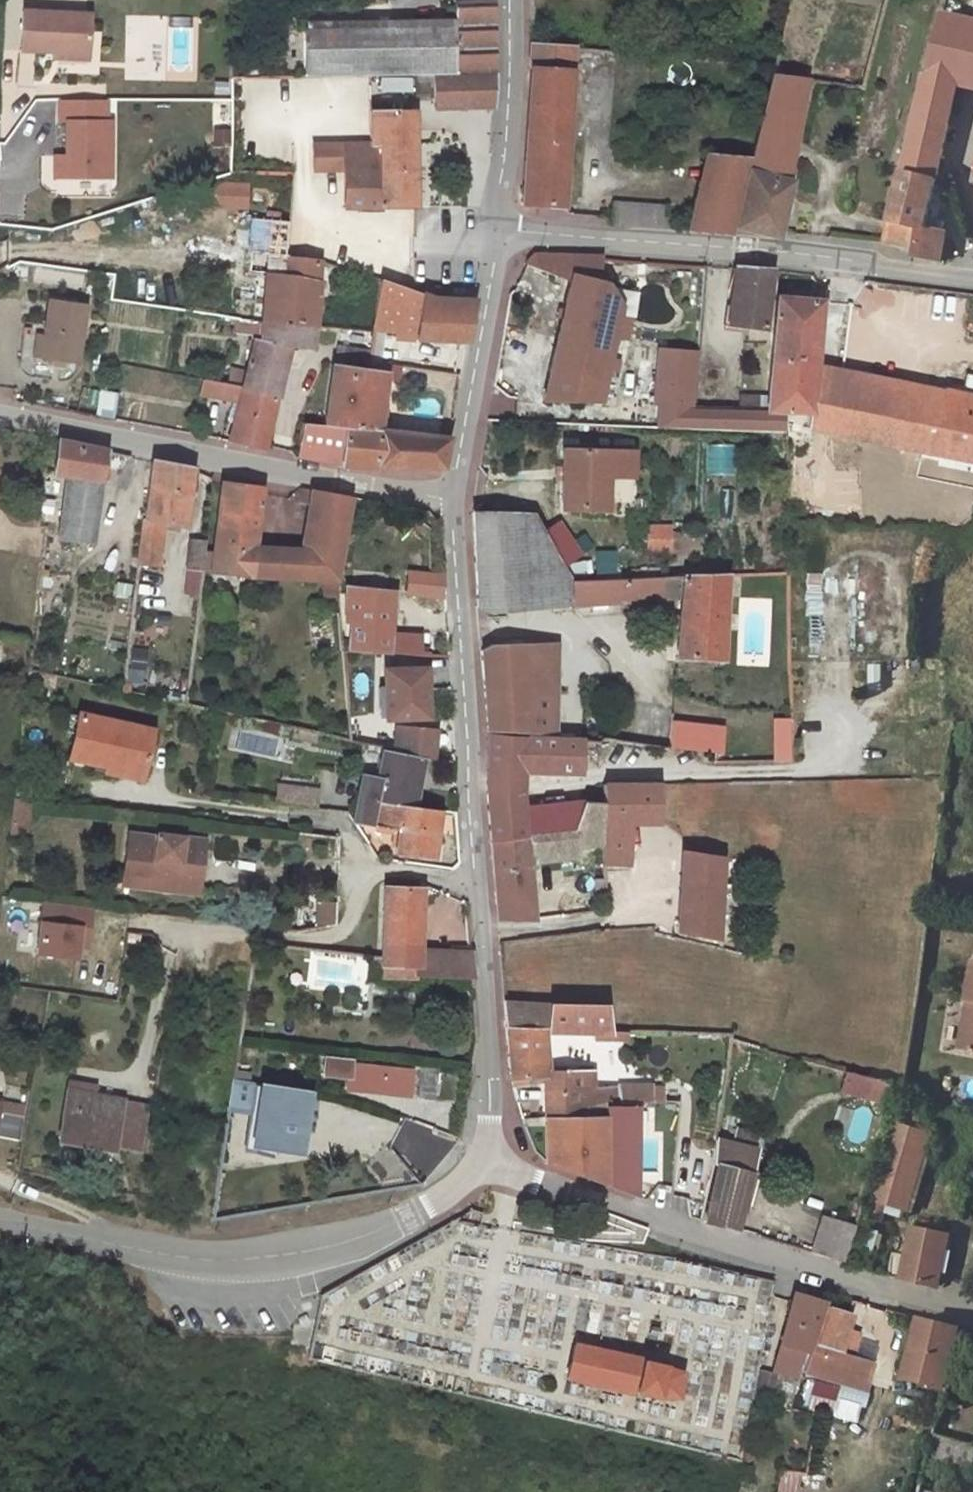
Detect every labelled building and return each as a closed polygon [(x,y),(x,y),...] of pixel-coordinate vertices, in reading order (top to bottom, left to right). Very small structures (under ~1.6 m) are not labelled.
[(494,0),(454,0),(455,18),(455,71),(420,72),(420,93),(433,93),(433,104),(492,105),(494,68),(494,0)] [(91,13),(24,10),(22,49),(54,51),(89,53),(91,13)] [(942,13),(927,75),(958,82),(972,85),(972,20),(942,13)] [(455,18),(369,20),(369,74),(402,73),(420,72),(455,71),(455,18)] [(304,23),(305,75),(369,74),(369,20),(304,23)] [(574,46),(531,43),(530,79),(522,202),(562,204),(574,46)] [(60,62),(59,73),(91,77),(92,66),(60,62)] [(810,76),(772,69),(765,101),(804,107),(810,76)] [(927,75),(902,173),(935,182),(936,182),(939,168),(951,171),(955,150),(943,148),(958,82),(927,75)] [(107,98),(60,98),(60,120),(70,119),(70,153),(56,154),(55,175),(111,176),(111,119),(107,119),(107,98)] [(765,101),(759,124),(798,131),(804,107),(765,101)] [(368,119),(344,120),(343,204),(413,204),(413,106),(368,107),(368,119)] [(759,124),(749,168),(787,178),(798,131),(759,124)] [(212,147),(233,147),(233,129),(212,129),(212,147)] [(642,210),(640,228),(694,232),(726,235),(745,158),(705,152),(691,213),(642,210)] [(749,168),(734,227),(777,236),(790,179),(787,178),(749,168)] [(914,249),(912,249),(911,256),(941,261),(946,239),(922,231),(924,225),(925,226),(935,182),(902,173),(891,221),(919,226),(914,249)] [(248,211),(249,187),(214,186),(214,210),(248,211)] [(162,224),(157,199),(146,201),(151,226),(162,224)] [(258,272),(255,319),(264,321),(264,319),(268,259),(269,254),(282,254),(287,222),(287,220),(253,218),(250,272),(258,272)] [(919,226),(891,221),(885,243),(912,249),(914,249),(919,226)] [(319,263),(322,263),(322,260),(282,254),(269,254),(268,259),(264,319),(313,323),(319,263)] [(535,254),(527,266),(570,284),(544,400),(598,403),(620,303),(603,300),(606,282),(597,282),(602,255),(535,254)] [(772,270),(736,268),(732,323),(766,326),(772,270)] [(427,293),(379,277),(374,326),(414,328),(414,336),(467,339),(474,296),(445,296),(431,295),(427,293)] [(447,285),(429,283),(427,293),(431,295),(445,296),(447,285)] [(35,355),(79,359),(86,299),(50,295),(46,332),(38,331),(35,355)] [(777,296),(767,412),(788,413),(788,435),(788,442),(814,446),(815,439),(824,439),(823,431),(810,428),(815,365),(820,301),(777,296)] [(313,323),(264,319),(264,321),(263,342),(255,341),(253,353),(246,352),(245,362),(250,363),(247,374),(223,369),(219,384),(243,389),(278,392),(291,343),(311,345),(313,323)] [(402,360),(371,355),(369,366),(333,362),(324,423),(377,429),(384,375),(400,377),(402,360)] [(939,421),(943,390),(876,376),(815,365),(810,428),(823,431),(909,449),(915,417),(939,421)] [(265,449),(278,392),(243,389),(219,384),(217,399),(239,404),(228,443),(233,444),(265,449)] [(116,417),(119,392),(99,390),(96,415),(116,417)] [(943,390),(939,421),(915,417),(909,449),(972,462),(972,397),(943,390)] [(690,410),(689,431),(711,432),(712,410),(692,410),(690,410)] [(751,411),(712,410),(711,432),(749,434),(751,411)] [(767,412),(763,412),(762,434),(788,435),(788,413),(767,412)] [(377,429),(324,423),(321,422),(302,420),(293,453),(373,469),(408,468),(443,469),(447,438),(377,429)] [(633,452),(617,452),(589,451),(591,436),(564,435),(560,509),(605,507),(607,478),(631,477),(633,452)] [(105,449),(59,439),(55,471),(67,474),(62,518),(50,518),(48,535),(94,541),(105,449)] [(735,476),(735,445),(705,445),(705,475),(735,476)] [(192,467),(154,459),(150,496),(146,519),(144,519),(139,562),(163,564),(167,523),(185,524),(192,468),(192,467)] [(262,485),(223,482),(214,569),(265,575),(274,575),(275,545),(256,544),(262,485)] [(300,487),(299,489),(297,502),(322,508),(314,548),(305,547),(299,576),(325,577),(327,597),(338,598),(337,578),(353,497),(300,487)] [(720,489),(718,518),(734,520),(736,490),(720,489)] [(472,513),(478,606),(490,610),(521,609),(516,514),(472,513)] [(568,606),(568,580),(559,564),(530,513),(516,514),(521,609),(568,606)] [(680,522),(646,524),(648,548),(681,546),(680,522)] [(305,547),(275,545),(274,575),(299,576),(305,547)] [(203,568),(204,554),(195,554),(194,568),(203,568)] [(667,561),(559,564),(568,580),(638,578),(662,578),(667,577),(667,561)] [(444,595),(443,574),(408,571),(406,592),(444,595)] [(723,575),(667,577),(662,578),(663,600),(682,598),(677,658),(721,660),(723,575)] [(638,578),(568,580),(568,606),(639,602),(638,578)] [(663,600),(662,578),(638,578),(639,602),(663,600)] [(350,621),(349,646),(434,655),(436,629),(390,623),(391,590),(346,586),(345,588),(348,620),(350,621)] [(554,643),(525,645),(527,693),(557,691),(554,643)] [(484,672),(487,730),(559,737),(557,691),(527,693),(525,645),(491,645),(482,652),(484,672)] [(423,666),(381,672),(387,719),(423,714),(419,688),(425,688),(423,666)] [(429,714),(425,688),(419,688),(423,714),(429,714)] [(152,729),(78,714),(69,759),(107,767),(106,773),(142,780),(152,729)] [(791,721),(774,722),(775,763),(792,762),(791,721)] [(403,724),(400,749),(433,757),(434,729),(403,724)] [(719,756),(720,730),(669,725),(667,751),(719,756)] [(600,747),(487,736),(487,754),(487,790),(489,818),(491,841),(575,828),(582,805),(525,810),(522,767),(600,770),(600,747)] [(378,777),(375,796),(414,804),(420,759),(382,751),(378,777)] [(362,774),(359,794),(375,796),(378,777),(362,774)] [(658,783),(603,784),(602,840),(601,862),(626,862),(628,822),(657,822),(658,783)] [(276,784),(273,802),(311,808),(312,808),(315,788),(276,784)] [(589,784),(582,805),(575,828),(491,841),(494,875),(498,918),(532,920),(529,868),(533,858),(533,850),(602,840),(603,784),(589,784)] [(355,793),(351,822),(371,825),(375,796),(359,794),(355,793)] [(414,804),(375,796),(371,825),(397,831),(394,852),(432,858),(439,809),(414,804)] [(192,838),(155,834),(155,838),(129,835),(125,873),(162,878),(161,888),(187,891),(192,838)] [(203,839),(192,838),(187,891),(197,893),(203,839)] [(721,859),(684,855),(678,932),(717,938),(721,859)] [(124,884),(161,888),(162,878),(125,873),(124,884)] [(473,976),(470,953),(420,951),(422,887),(386,885),(381,975),(419,977),(420,973),(473,976)] [(336,926),(336,900),(314,901),(314,927),(336,926)] [(87,949),(93,910),(39,901),(31,952),(74,959),(76,947),(87,949)] [(504,1000),(509,1057),(535,1055),(534,1030),(593,1032),(593,1039),(608,1038),(602,1005),(553,1005),(504,1000)] [(969,1002),(964,1029),(970,1030),(972,1014),(972,1003),(969,1002)] [(970,1030),(964,1029),(959,1050),(972,1052),(972,1014),(970,1030)] [(618,1043),(591,1043),(591,1058),(617,1059),(618,1043)] [(545,1054),(535,1055),(509,1057),(510,1068),(511,1077),(545,1074),(545,1069),(545,1054)] [(408,1072),(349,1065),(347,1089),(405,1096),(408,1072)] [(419,1066),(419,1098),(439,1098),(439,1066),(419,1066)] [(589,1069),(545,1069),(545,1074),(545,1116),(546,1116),(576,1116),(577,1104),(588,1104),(587,1092),(591,1092),(592,1087),(589,1069)] [(844,1072),(840,1090),(889,1102),(894,1085),(844,1072)] [(308,1093),(252,1085),(243,1149),(298,1158),(308,1093)] [(635,1104),(639,1104),(640,1085),(592,1087),(591,1092),(587,1092),(588,1104),(577,1104),(576,1116),(604,1116),(604,1104),(635,1104)] [(123,1098),(63,1086),(52,1141),(112,1153),(113,1147),(137,1151),(147,1105),(123,1100),(123,1098)] [(546,1162),(637,1198),(637,1185),(635,1104),(604,1104),(604,1116),(576,1116),(546,1116),(545,1116),(546,1162)] [(17,1140),(21,1117),(0,1114),(0,1137),(17,1140)] [(908,1209),(929,1133),(895,1123),(894,1124),(873,1200),(908,1209)] [(737,1131),(734,1144),(753,1148),(756,1135),(737,1131)] [(716,1139),(712,1164),(715,1165),(703,1220),(736,1230),(757,1149),(753,1148),(734,1144),(716,1139)] [(811,1253),(842,1262),(853,1226),(822,1216),(811,1253)] [(890,1274),(941,1285),(952,1235),(914,1226),(908,1255),(896,1252),(890,1274)] [(823,1305),(824,1303),(794,1293),(779,1363),(867,1390),(874,1364),(840,1353),(849,1314),(823,1305)] [(961,1331),(920,1320),(907,1378),(945,1388),(961,1331)] [(644,1358),(576,1344),(568,1378),(654,1394),(652,1403),(658,1404),(659,1395),(674,1398),(675,1403),(679,1400),(678,1396),(682,1371),(662,1367),(662,1364),(644,1361),(644,1358)] [(972,1466),(972,1444),(934,1435),(928,1459),(972,1471),(972,1466)] [(803,1471),(779,1469),(777,1491),(801,1491),(803,1471)]
